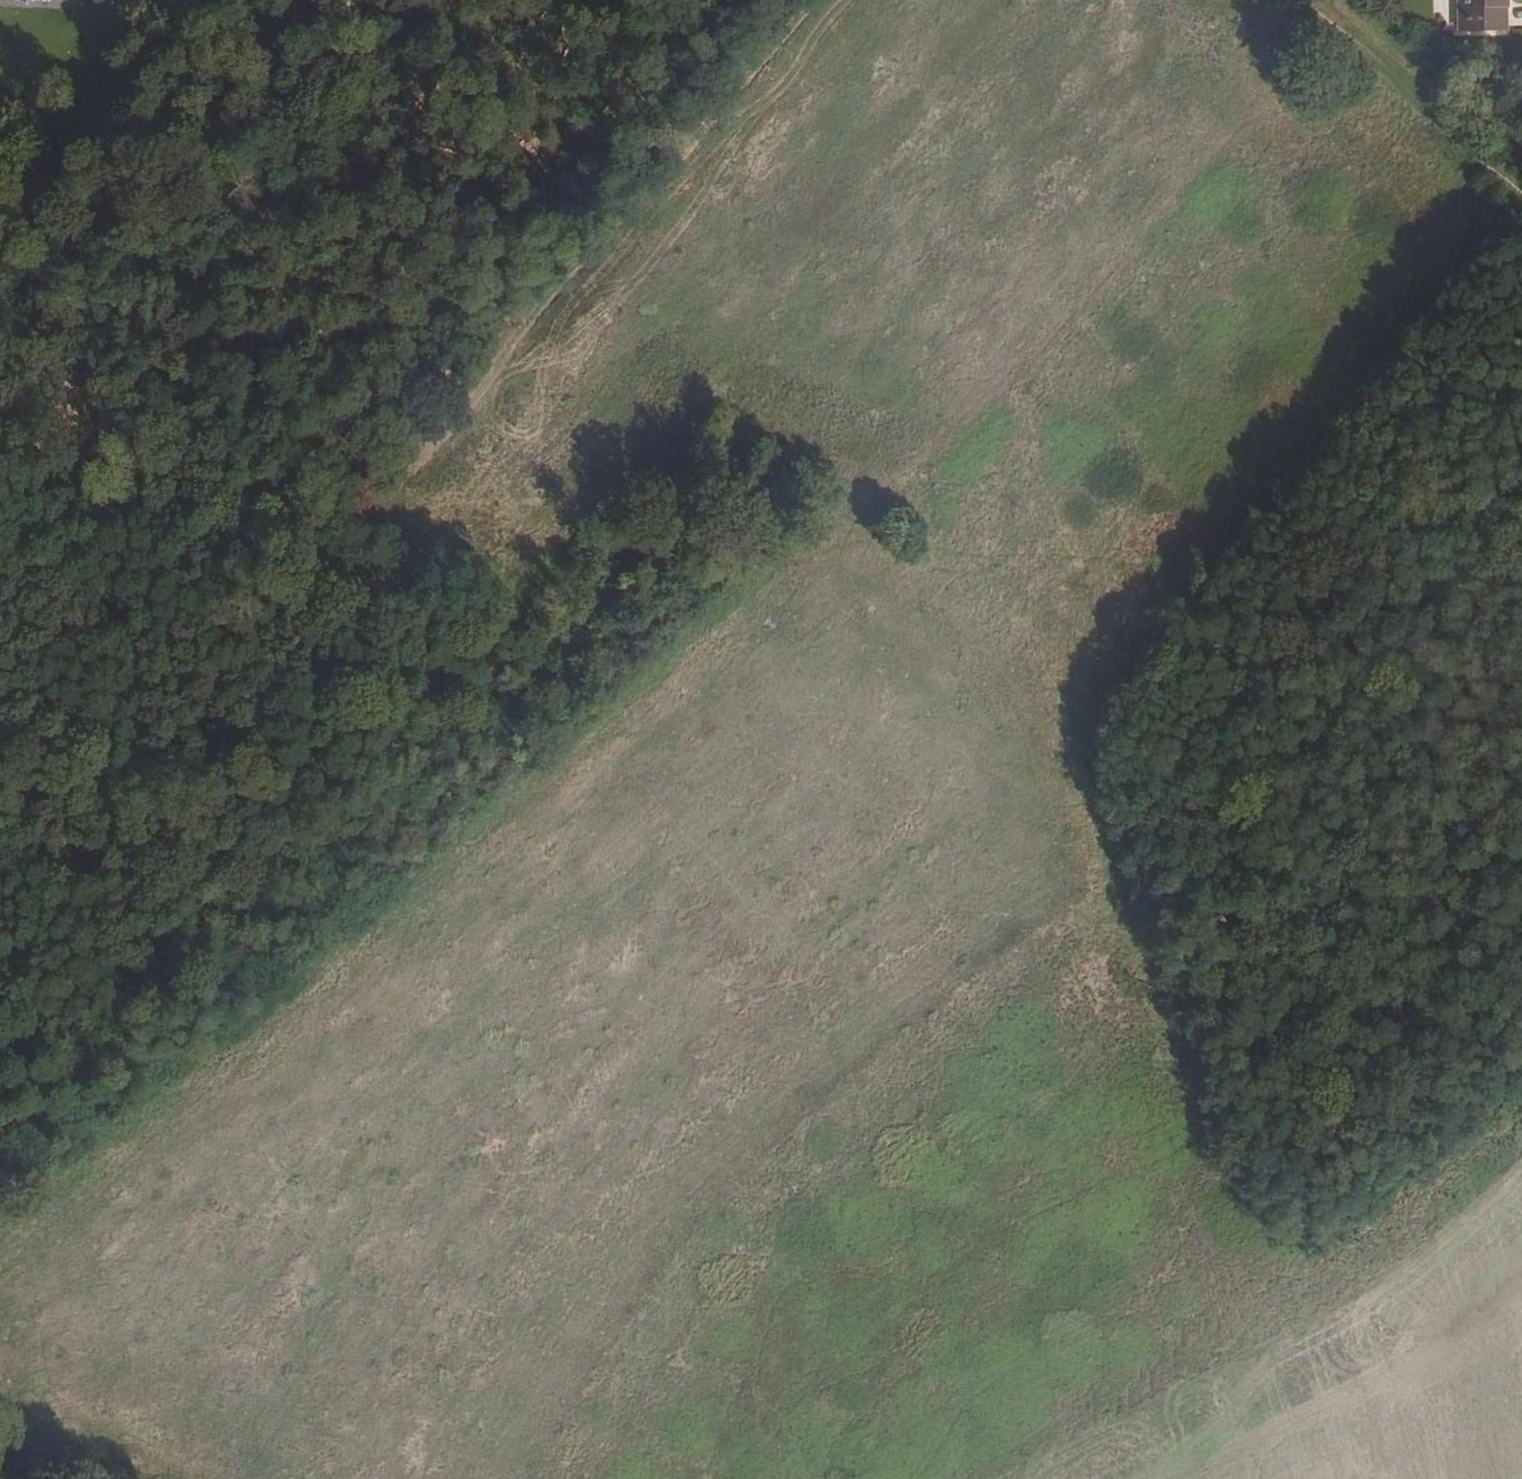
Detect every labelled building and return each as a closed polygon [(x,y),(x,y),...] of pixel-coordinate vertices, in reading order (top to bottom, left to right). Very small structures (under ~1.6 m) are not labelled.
[(1506,0),(1458,0),(1458,30),(1506,30),(1506,0)]
